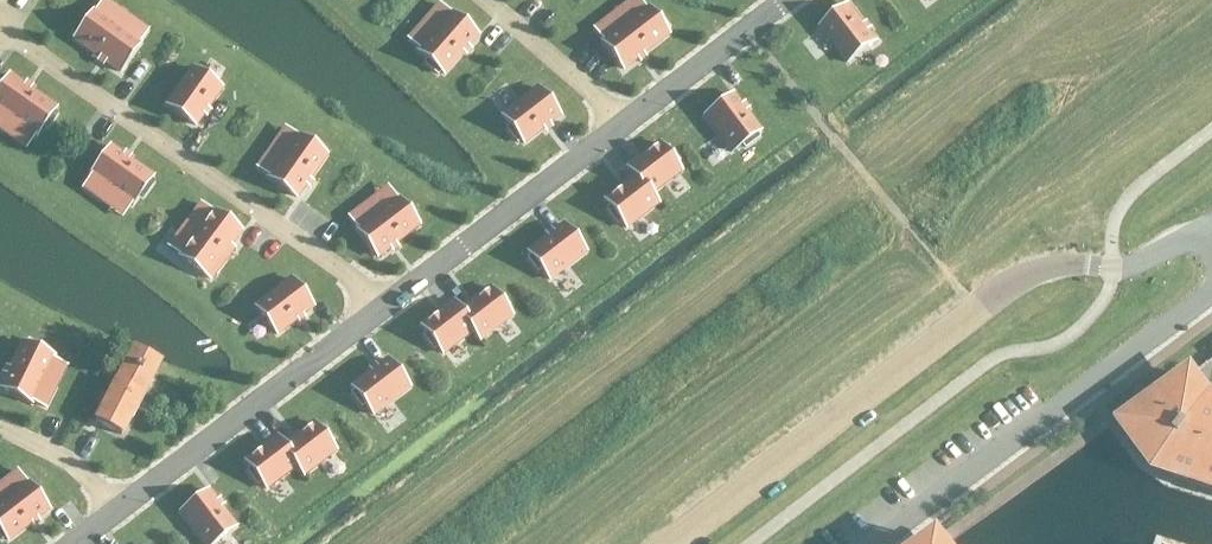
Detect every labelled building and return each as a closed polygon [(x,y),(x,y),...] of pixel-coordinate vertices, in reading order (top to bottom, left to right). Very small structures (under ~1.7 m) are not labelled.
[(443,74),(477,36),(450,13),(449,14),(438,5),(424,21),(435,30),(417,51),(427,60),(424,63),(437,74),(440,71),(443,74)] [(849,6),(845,9),(842,5),(829,16),(831,19),(820,28),(848,63),(876,42),(849,6)] [(668,29),(658,15),(654,18),(646,7),(623,24),(615,13),(594,29),(603,40),(601,42),(623,70),(668,35),(665,32),(668,29)] [(140,44),(138,42),(146,31),(127,17),(119,28),(94,11),(86,22),(82,19),(72,33),(76,36),(73,40),(119,73),(140,44)] [(166,105),(195,126),(221,89),(192,68),(166,105)] [(1,131),(10,120),(35,137),(43,126),(46,129),(56,114),(53,112),(55,108),(9,76),(0,89),(0,130),(1,131)] [(517,143),(520,140),(523,144),(559,116),(537,88),(501,116),(510,127),(506,129),(517,143)] [(744,148),(758,137),(756,134),(759,131),(732,95),(704,117),(731,153),(742,144),(744,148)] [(257,167),(268,175),(267,177),(296,198),(326,156),(322,153),(324,150),(310,140),(308,144),(297,136),(280,158),(269,150),(257,167)] [(649,195),(650,195),(680,172),(674,164),(678,162),(667,148),(664,151),(658,143),(627,168),(634,177),(635,177),(649,195)] [(100,201),(109,190),(131,205),(139,195),(143,197),(152,183),(149,180),(152,177),(110,148),(90,176),(91,177),(83,189),(100,201)] [(634,177),(604,200),(610,207),(606,210),(617,223),(620,221),(626,228),(657,204),(650,195),(649,195),(635,177),(634,177)] [(374,215),(366,204),(349,217),(357,228),(356,229),(377,257),(418,227),(415,223),(418,220),(408,207),(404,209),(396,198),(374,215)] [(210,280),(228,256),(224,254),(241,232),(213,212),(212,214),(200,205),(180,233),(190,240),(178,256),(210,280)] [(527,252),(530,256),(527,258),(537,272),(541,269),(549,280),(585,253),(563,225),(527,252)] [(255,307),(276,335),(312,308),(291,279),(255,307)] [(489,288),(459,311),(458,312),(473,330),(472,331),(479,340),(511,316),(505,309),(509,306),(498,293),(495,295),(489,288)] [(472,331),(473,330),(458,312),(459,311),(452,302),(420,326),(426,333),(423,336),(433,349),(436,347),(442,354),(472,331)] [(41,352),(43,348),(28,340),(26,344),(22,342),(0,387),(0,388),(32,403),(32,401),(45,408),(54,389),(42,383),(54,358),(41,352)] [(351,387),(373,415),(409,388),(387,360),(351,387)] [(126,362),(95,421),(121,435),(152,375),(142,370),(144,367),(137,364),(135,367),(126,362)] [(1207,406),(1206,414),(1200,413),(1202,403),(1193,409),(1191,405),(1203,396),(1190,377),(1126,423),(1147,452),(1142,459),(1167,477),(1173,471),(1211,483),(1211,408),(1207,406)] [(283,446),(282,447),(297,466),(296,466),(303,476),(335,451),(329,444),(332,442),(322,428),(318,430),(313,423),(283,446)] [(266,489),(296,466),(297,466),(282,447),(283,446),(276,437),(244,461),(250,468),(246,471),(257,485),(260,482),(266,489)] [(8,496),(0,502),(0,538),(1,540),(5,537),(8,541),(48,510),(26,482),(25,483),(16,472),(0,484),(0,485),(8,496)] [(180,513),(204,543),(213,543),(235,527),(208,491),(180,513)]
